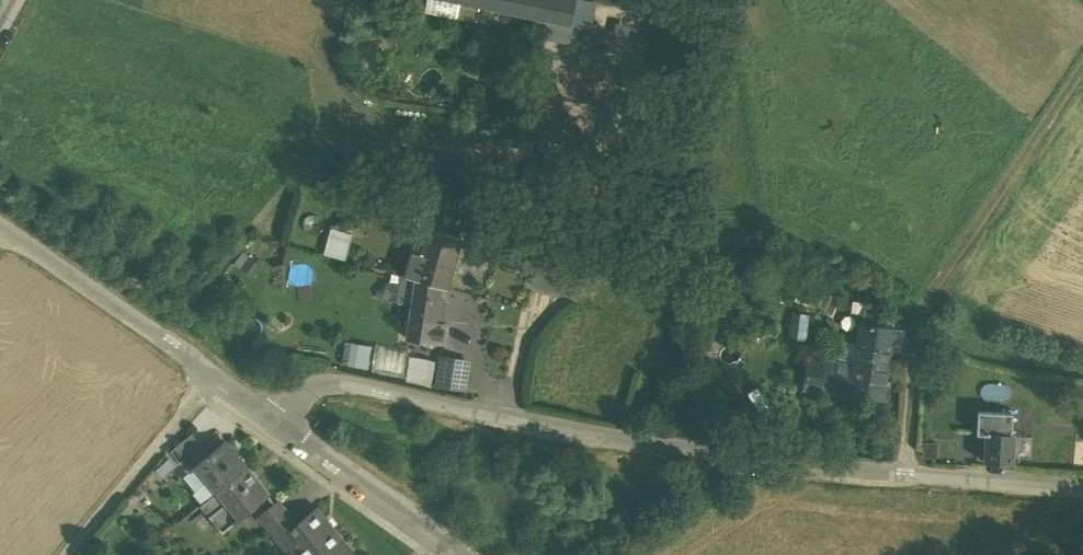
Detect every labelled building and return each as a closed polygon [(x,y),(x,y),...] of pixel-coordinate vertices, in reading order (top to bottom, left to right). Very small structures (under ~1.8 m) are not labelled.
[(485,6),(571,24),(576,0),(487,0),(485,6)] [(345,258),(353,232),(331,225),(323,251),(345,258)] [(461,238),(430,226),(424,245),(414,280),(440,287),(446,289),(461,238)] [(490,244),(476,239),(472,254),(486,258),(490,244)] [(407,277),(414,280),(424,245),(417,243),(407,277)] [(254,275),(261,262),(242,251),(234,263),(254,275)] [(414,280),(404,277),(403,285),(401,285),(399,303),(412,304),(410,320),(416,321),(413,339),(444,344),(447,323),(441,323),(444,301),(438,300),(440,287),(414,280)] [(839,296),(809,284),(801,301),(832,314),(839,296)] [(885,319),(865,310),(863,322),(862,322),(859,343),(891,348),(894,327),(884,326),(885,319)] [(345,340),(342,364),(370,367),(373,343),(345,340)] [(891,348),(859,343),(856,365),(887,371),(891,348)] [(472,353),(439,349),(434,383),(468,387),(472,353)] [(856,365),(808,358),(803,387),(883,400),(887,371),(856,365)] [(1013,413),(978,411),(977,434),(986,435),(986,433),(1012,435),(1013,413)] [(1012,435),(986,433),(986,435),(985,462),(1013,464),(1015,435),(1012,435)] [(224,441),(197,463),(220,491),(247,469),(224,441)] [(269,495),(247,469),(220,491),(242,517),(269,495)] [(288,514),(278,501),(259,517),(269,530),(288,514)] [(316,509),(297,524),(282,537),(297,554),(335,554),(346,546),(316,509)] [(297,524),(288,514),(269,530),(278,540),(282,537),(282,536),(297,524)] [(346,546),(335,554),(353,554),(346,546)]
